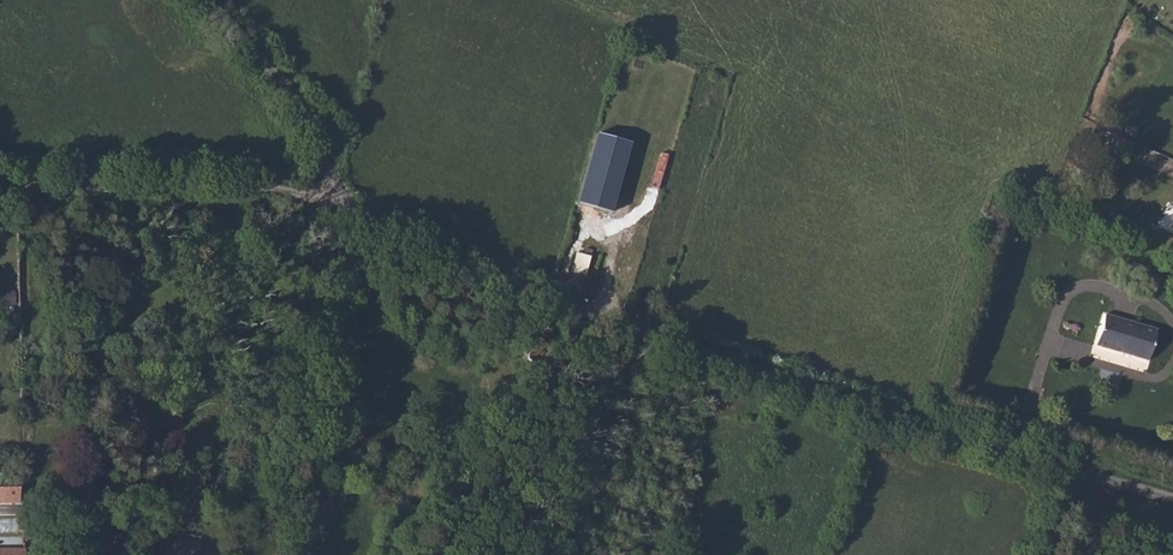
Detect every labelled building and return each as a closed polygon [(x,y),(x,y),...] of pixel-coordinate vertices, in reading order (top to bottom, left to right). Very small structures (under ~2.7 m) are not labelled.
[(593,139),(575,204),(611,217),(629,147),(593,139)] [(595,249),(588,247),(580,272),(592,277),(601,251),(595,249)] [(75,282),(75,273),(66,272),(66,281),(75,282)] [(1099,343),(1152,356),(1161,324),(1107,310),(1099,343)] [(13,317),(13,326),(25,326),(25,316),(13,317)] [(0,486),(0,502),(20,502),(20,486),(0,486)]
